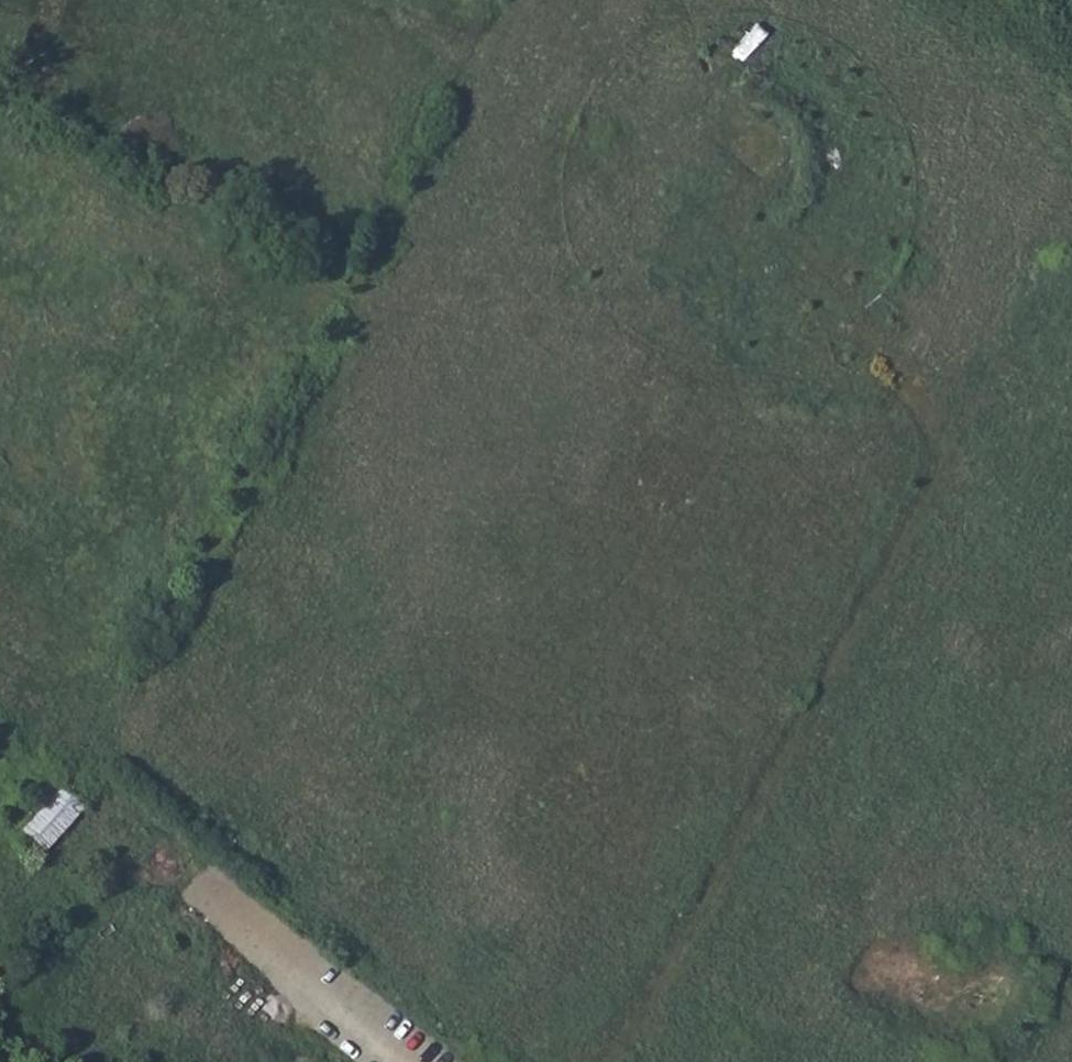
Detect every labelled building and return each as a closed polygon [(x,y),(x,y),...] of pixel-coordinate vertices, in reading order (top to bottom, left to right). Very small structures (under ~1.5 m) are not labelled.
[(57,782),(37,804),(41,807),(24,825),(47,846),(84,807),(57,782)]
